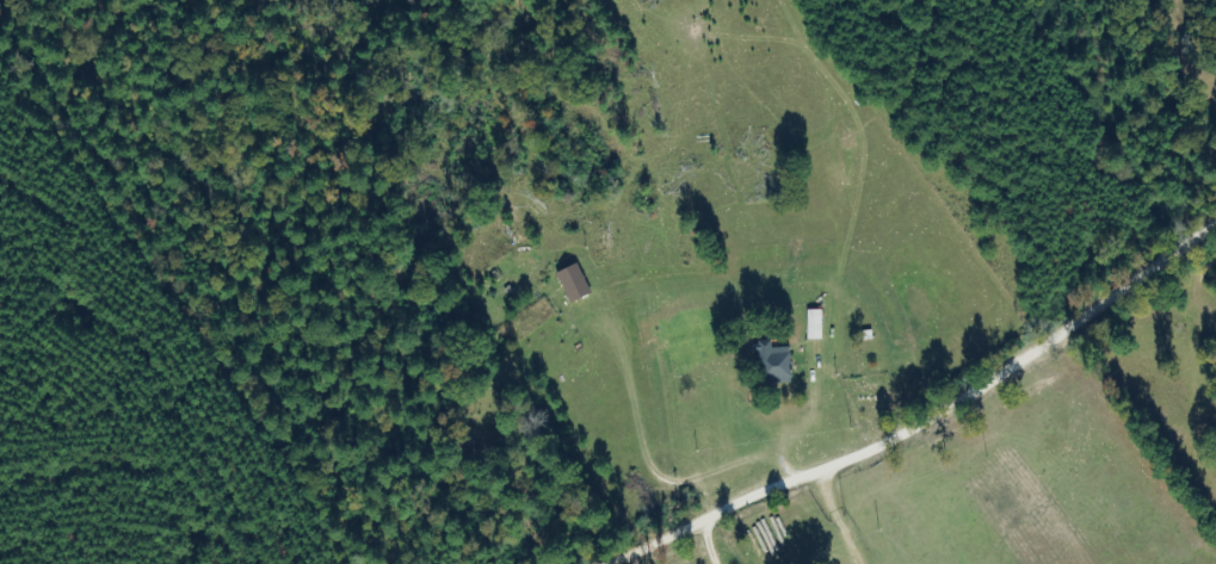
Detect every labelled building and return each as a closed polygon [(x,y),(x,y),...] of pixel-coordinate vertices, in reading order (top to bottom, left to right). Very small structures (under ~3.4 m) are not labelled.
[(556,272),(567,304),(589,296),(578,264),(556,272)] [(771,349),(770,341),(755,342),(756,353),(759,353),(761,386),(791,384),(789,348),(771,349)]
